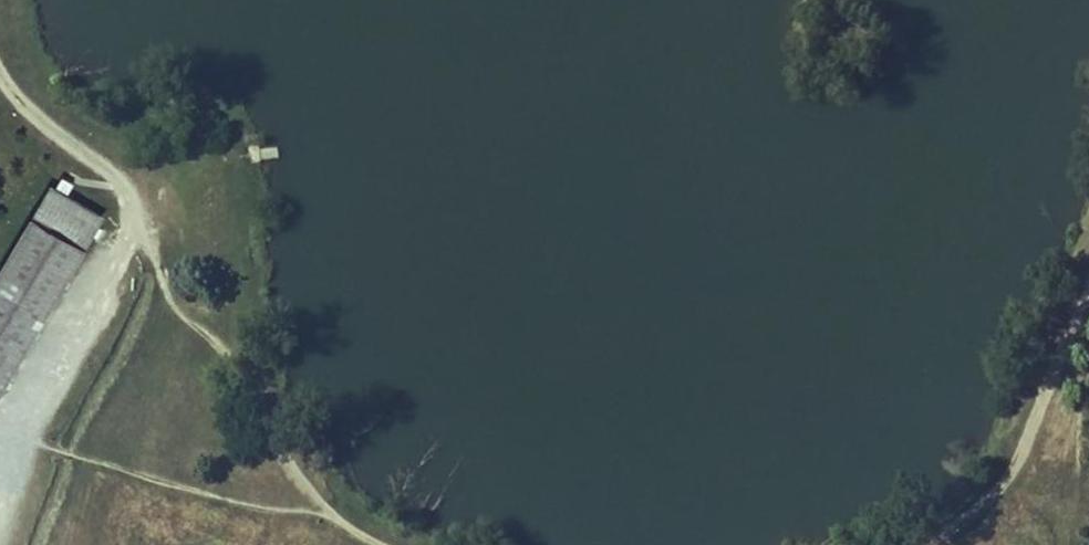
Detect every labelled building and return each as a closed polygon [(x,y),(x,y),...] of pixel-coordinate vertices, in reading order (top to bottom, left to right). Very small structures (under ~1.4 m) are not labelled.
[(0,274),(0,389),(102,216),(52,187),(0,274)]
